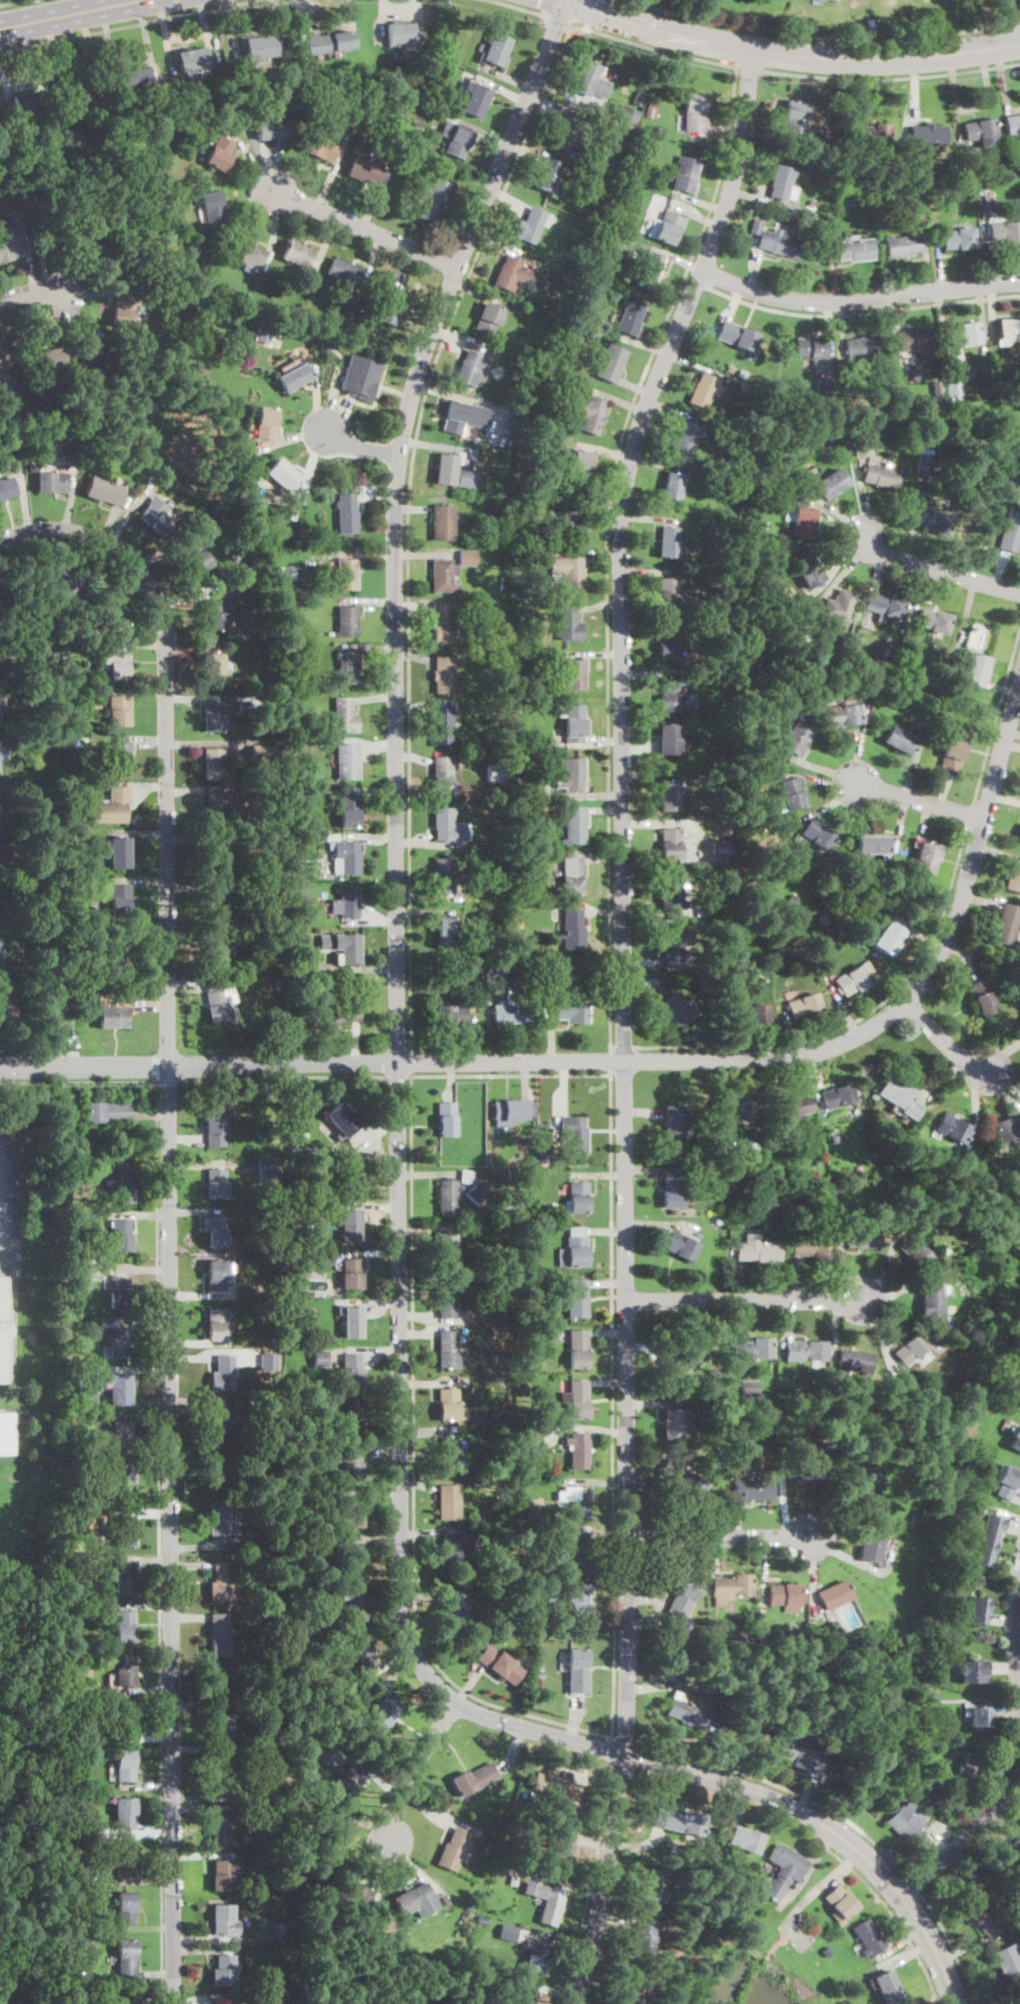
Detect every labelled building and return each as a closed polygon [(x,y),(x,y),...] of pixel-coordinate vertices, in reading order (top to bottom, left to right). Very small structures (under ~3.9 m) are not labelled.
[(920,23),(909,24),(908,12),(919,11),(920,23)] [(413,23),(413,28),(423,28),(423,42),(387,43),(386,24),(413,23)] [(351,28),(353,39),(354,48),(307,55),(303,34),(316,32),(317,34),(351,28)] [(494,32),(513,39),(501,68),(482,60),(489,43),(480,39),(483,33),(492,37),(494,32)] [(267,34),(267,35),(273,35),(275,56),(267,56),(268,61),(269,61),(270,69),(254,70),(253,63),(251,63),(251,58),(247,58),(246,51),(241,51),(240,37),(267,34)] [(206,47),(209,67),(175,73),(172,51),(192,47),(192,49),(206,47)] [(604,66),(602,74),(599,73),(597,78),(611,83),(605,99),(591,94),(590,97),(572,91),(583,59),(604,66)] [(138,65),(139,69),(149,67),(152,86),(126,91),(122,71),(130,69),(130,66),(138,65)] [(411,75),(408,83),(403,81),(406,73),(411,75)] [(68,102),(63,83),(89,77),(93,97),(68,102)] [(437,88),(434,82),(440,79),(443,86),(437,88)] [(479,119),(460,111),(468,92),(463,90),(467,81),(491,91),(479,119)] [(41,111),(16,116),(12,96),(38,91),(41,111)] [(642,100),(640,106),(634,103),(638,91),(645,93),(642,100)] [(684,131),(684,92),(703,92),(703,131),(684,131)] [(464,97),(459,111),(452,108),(457,94),(464,97)] [(806,100),(803,140),(787,140),(788,120),(783,119),(784,99),(806,100)] [(638,112),(633,125),(611,115),(616,103),(638,112)] [(653,108),(650,119),(643,117),(646,106),(653,108)] [(578,125),(591,131),(587,142),(574,136),(570,145),(572,146),(569,152),(548,143),(557,122),(558,123),(562,113),(580,121),(578,125)] [(422,119),(419,128),(407,123),(411,114),(422,119)] [(1006,116),(1019,114),(1019,134),(1008,136),(1006,116)] [(996,136),(997,145),(983,148),(981,139),(965,142),(962,123),(994,117),(997,136),(996,136)] [(260,140),(258,140),(256,122),(288,119),(290,138),(260,140)] [(449,122),(455,125),(456,123),(475,131),(462,161),(443,152),(448,139),(439,135),(445,120),(449,122)] [(891,124),(889,142),(889,147),(872,146),(872,142),(857,140),(858,125),(875,126),(875,123),(891,124)] [(933,123),(933,125),(946,125),(945,145),(910,145),(910,125),(925,125),(925,123),(933,123)] [(153,134),(145,135),(143,126),(152,125),(153,134)] [(598,131),(594,141),(588,139),(592,129),(598,131)] [(339,144),(331,163),(303,151),(311,133),(339,144)] [(230,159),(223,172),(205,162),(218,135),(234,143),(228,155),(231,157),(230,159)] [(978,158),(969,164),(960,151),(961,150),(969,145),(978,158)] [(376,165),(377,161),(384,164),(382,167),(386,169),(379,186),(369,181),(368,183),(347,175),(354,156),(376,165)] [(692,194),(672,188),(679,164),(676,163),(678,156),(699,161),(695,179),(696,179),(692,194)] [(557,187),(554,196),(553,195),(553,196),(548,194),(549,192),(533,186),(543,161),(544,157),(561,164),(552,185),(557,187)] [(621,160),(618,170),(610,167),(612,158),(621,160)] [(796,170),(794,177),(792,176),(786,201),(768,197),(771,187),(769,186),(775,164),(796,170)] [(610,179),(607,190),(600,188),(604,177),(610,179)] [(451,185),(445,203),(443,207),(439,205),(433,222),(418,216),(426,192),(422,191),(424,186),(428,187),(432,178),(451,185)] [(990,187),(981,187),(980,179),(989,179),(990,187)] [(209,224),(207,225),(201,193),(219,189),(226,221),(209,224)] [(627,191),(624,198),(619,196),(622,189),(627,191)] [(608,196),(606,200),(602,199),(602,200),(596,198),(599,191),(606,193),(605,195),(608,196)] [(855,192),(854,207),(844,207),(845,192),(855,192)] [(142,198),(135,209),(129,205),(136,195),(142,198)] [(622,199),(619,206),(613,204),(616,197),(622,199)] [(817,202),(814,209),(808,206),(810,200),(817,202)] [(551,214),(546,226),(542,225),(534,245),(512,235),(518,219),(524,222),(530,205),(551,214)] [(18,215),(12,217),(10,209),(17,208),(18,215)] [(666,211),(669,212),(670,210),(674,212),(673,214),(682,217),(672,245),(648,235),(654,218),(661,221),(665,210),(666,211)] [(762,221),(759,235),(750,233),(754,219),(762,221)] [(1019,221),(1019,228),(1019,243),(1003,245),(1003,241),(991,242),(990,240),(989,224),(1019,221)] [(782,225),(780,235),(803,241),(799,258),(793,257),(793,259),(769,253),(769,251),(756,248),(761,229),(773,232),(774,229),(775,229),(776,223),(782,225)] [(892,231),(883,232),(882,225),(891,224),(892,231)] [(77,228),(75,247),(44,244),(45,226),(77,228)] [(956,249),(942,250),(941,231),(954,230),(953,228),(973,227),(975,248),(956,249)] [(610,234),(606,244),(598,240),(602,231),(610,234)] [(918,233),(921,252),(910,253),(910,255),(887,258),(884,236),(891,235),(892,237),(918,233)] [(855,235),(856,240),(871,239),(874,259),(850,262),(850,259),(838,260),(836,242),(843,241),(842,237),(855,235)] [(10,258),(0,260),(0,241),(20,236),(24,255),(10,258)] [(267,252),(259,268),(258,270),(253,268),(251,273),(242,269),(244,264),(235,260),(233,263),(229,261),(239,239),(267,252)] [(316,251),(309,268),(280,256),(288,239),(316,251)] [(634,250),(630,261),(624,259),(628,247),(634,250)] [(211,259),(205,260),(203,249),(209,248),(211,259)] [(649,252),(664,258),(661,264),(663,265),(654,285),(651,292),(635,286),(641,270),(632,266),(638,252),(647,256),(649,252)] [(523,261),(521,265),(531,269),(525,284),(515,281),(514,285),(515,285),(513,292),(491,284),(500,263),(501,264),(505,254),(523,261)] [(363,271),(355,291),(348,288),(349,285),(326,275),(333,257),(354,265),(353,267),(363,271)] [(168,279),(166,286),(159,283),(161,276),(168,279)] [(580,279),(583,280),(583,279),(588,281),(585,289),(578,286),(580,279)] [(405,292),(396,315),(392,326),(376,319),(378,313),(389,286),(405,292)] [(141,297),(140,306),(133,305),(130,328),(111,326),(115,294),(141,297)] [(639,325),(634,337),(615,329),(625,306),(623,305),(625,298),(645,306),(638,323),(639,323),(639,325)] [(499,323),(492,337),(474,329),(478,319),(476,318),(483,302),(504,311),(499,323)] [(341,323),(338,332),(326,327),(330,318),(341,323)] [(1007,320),(1019,319),(1019,340),(1007,341),(1007,345),(995,346),(995,340),(998,340),(998,320),(1007,320)] [(751,352),(716,338),(723,320),(758,334),(751,352)] [(961,364),(951,366),(946,329),(959,327),(959,324),(977,321),(980,342),(963,344),(963,345),(958,346),(961,364)] [(146,328),(143,330),(141,331),(139,328),(138,325),(142,323),(145,322),(148,328),(146,328)] [(273,330),(268,345),(254,341),(259,325),(273,330)] [(930,350),(913,352),(913,350),(900,352),(898,333),(912,331),(911,330),(928,328),(930,350)] [(879,357),(872,358),(872,355),(860,356),(861,366),(850,367),(849,358),(846,358),(844,339),(858,338),(858,336),(877,334),(879,357)] [(826,350),(826,360),(816,359),(815,365),(811,365),(812,358),(794,357),(796,336),(827,339),(826,350)] [(102,362),(87,372),(76,357),(101,339),(112,354),(102,362)] [(329,350),(320,349),(322,339),(330,341),(329,350)] [(19,362),(0,369),(0,347),(13,343),(19,362)] [(628,351),(622,367),(615,384),(594,376),(599,364),(591,361),(595,350),(603,353),(607,343),(628,351)] [(52,378),(38,381),(32,353),(62,346),(67,366),(53,369),(55,377),(52,378)] [(484,355),(475,380),(478,381),(475,387),(454,379),(461,358),(462,359),(466,349),(484,355)] [(376,386),(371,402),(345,394),(346,390),(339,388),(343,375),(350,353),(383,363),(376,386)] [(303,383),(285,393),(276,378),(282,375),(304,363),(312,378),(303,383)] [(911,368),(912,379),(922,379),(921,367),(911,368)] [(532,374),(529,379),(523,376),(525,371),(532,374)] [(720,380),(717,387),(715,386),(706,410),(688,403),(694,386),(696,381),(697,382),(701,372),(720,380)] [(573,392),(572,396),(556,391),(559,380),(575,386),(573,392)] [(987,390),(979,391),(978,381),(986,380),(987,390)] [(829,384),(829,401),(815,401),(816,384),(829,384)] [(958,395),(947,397),(946,386),(952,385),(956,385),(958,395)] [(589,395),(605,401),(607,402),(603,413),(606,414),(597,436),(578,428),(581,418),(570,414),(576,397),(587,401),(589,395)] [(490,410),(485,430),(463,424),(460,435),(441,430),(449,399),(490,410)] [(561,410),(558,412),(553,406),(559,401),(563,406),(560,408),(561,410)] [(274,439),(274,440),(256,438),(259,406),(277,408),(274,439)] [(42,418),(34,420),(33,414),(40,412),(42,418)] [(538,413),(538,422),(530,421),(531,413),(538,413)] [(987,418),(985,425),(976,423),(978,416),(987,418)] [(696,451),(694,457),(672,450),(677,433),(681,421),(700,427),(692,450),(696,451)] [(520,425),(518,439),(507,437),(510,423),(520,425)] [(827,433),(818,434),(817,424),(826,423),(827,433)] [(1008,431),(1006,436),(998,433),(1000,428),(1008,431)] [(793,438),(786,439),(785,430),(792,429),(793,438)] [(968,437),(967,443),(959,442),(960,433),(969,434),(968,437)] [(152,439),(149,449),(144,448),(143,451),(134,448),(138,434),(152,439)] [(17,451),(7,452),(5,438),(15,436),(17,451)] [(855,457),(855,441),(870,441),(871,456),(855,457)] [(577,449),(594,453),(586,482),(568,477),(571,465),(565,463),(568,450),(573,452),(574,448),(577,449)] [(932,449),(931,455),(933,455),(930,475),(917,473),(919,454),(920,454),(921,448),(932,449)] [(462,453),(461,465),(456,464),(453,484),(433,481),(437,452),(454,455),(455,452),(462,453)] [(302,477),(289,493),(264,474),(277,457),(302,477)] [(1013,479),(1019,458),(1019,489),(1009,486),(1011,479),(1013,479)] [(39,470),(30,471),(30,464),(38,463),(39,470)] [(889,463),(889,467),(900,469),(896,490),(873,486),(874,484),(862,482),(865,463),(884,466),(884,463),(889,463)] [(824,501),(812,484),(837,466),(849,483),(824,501)] [(475,472),(473,488),(455,486),(457,469),(475,472)] [(55,492),(36,492),(36,471),(69,470),(69,492),(55,492)] [(242,478),(236,480),(234,474),(239,471),(242,478)] [(682,483),(678,506),(661,502),(667,472),(684,475),(682,483)] [(19,496),(0,502),(0,478),(12,474),(19,496)] [(126,487),(119,508),(82,496),(89,475),(126,487)] [(771,478),(769,486),(760,484),(762,476),(771,478)] [(748,486),(746,495),(732,492),(733,483),(748,486)] [(506,491),(505,498),(492,495),(493,489),(506,491)] [(357,534),(337,534),(337,493),(357,493),(357,534)] [(501,501),(500,507),(488,505),(489,499),(497,500),(501,501)] [(174,520),(160,536),(138,516),(151,500),(174,520)] [(787,503),(815,508),(809,540),(790,536),(793,521),(784,520),(787,503)] [(455,527),(454,541),(431,541),(432,505),(455,506),(455,527)] [(965,532),(954,543),(937,527),(918,522),(922,505),(955,513),(953,520),(965,532)] [(1009,506),(1019,508),(1019,536),(1015,553),(997,548),(1009,506)] [(581,520),(584,519),(584,538),(563,539),(562,507),(580,507),(581,520)] [(231,521),(231,530),(217,529),(218,520),(231,521)] [(676,558),(676,559),(657,558),(660,526),(678,527),(676,558)] [(188,541),(196,554),(205,548),(214,565),(189,580),(179,562),(186,558),(185,557),(178,561),(170,546),(186,536),(188,541)] [(520,556),(510,556),(510,548),(519,548),(520,556)] [(475,566),(458,567),(458,551),(475,550),(475,566)] [(815,563),(824,578),(806,589),(796,573),(792,575),(787,566),(809,553),(815,563)] [(582,557),(582,567),(584,567),(584,590),(564,590),(564,579),(558,579),(558,569),(550,569),(550,557),(582,557)] [(334,590),(333,590),(333,584),(336,584),(336,559),(357,559),(357,590),(334,590)] [(457,576),(452,576),(452,585),(460,585),(460,591),(452,591),(452,592),(432,592),(432,560),(452,560),(452,564),(458,565),(457,576)] [(294,566),(294,580),(278,580),(278,566),(294,566)] [(74,591),(74,592),(40,586),(44,567),(77,572),(74,591)] [(678,610),(658,610),(658,578),(676,578),(678,578),(678,610)] [(226,609),(230,627),(207,631),(204,615),(209,615),(209,613),(205,613),(203,601),(223,597),(221,582),(238,579),(241,594),(230,596),(232,608),(226,609)] [(519,585),(519,591),(526,591),(526,596),(508,596),(508,585),(519,585)] [(856,593),(849,623),(820,615),(825,598),(835,600),(838,588),(856,593)] [(903,610),(901,620),(885,616),(883,624),(875,622),(877,613),(863,610),(868,591),(906,600),(903,610)] [(110,594),(94,600),(103,627),(119,621),(110,594)] [(439,643),(432,643),(432,604),(450,604),(451,643),(439,643)] [(358,637),(333,637),(333,631),(337,631),(337,606),(357,606),(358,637)] [(576,613),(577,622),(581,622),(581,640),(559,641),(558,606),(576,606),(576,613)] [(951,615),(946,634),(915,625),(920,606),(951,615)] [(679,657),(657,658),(657,640),(661,640),(661,626),(679,626),(679,657)] [(899,643),(897,650),(889,647),(891,641),(899,643)] [(66,655),(55,656),(54,644),(65,643),(66,655)] [(129,681),(107,683),(104,647),(117,646),(127,646),(129,681)] [(897,651),(895,658),(884,654),(886,648),(897,651)] [(357,650),(357,661),(359,661),(359,683),(338,684),(338,659),(335,659),(335,651),(357,650)] [(982,687),(961,683),(968,652),(989,657),(982,687)] [(225,653),(225,661),(233,661),(233,668),(225,668),(225,677),(227,677),(227,685),(205,685),(205,654),(205,653),(225,653)] [(454,655),(455,693),(434,694),(434,681),(432,681),(432,670),(434,670),(434,656),(454,655)] [(582,689),(582,690),(562,690),(563,660),(583,660),(582,689)] [(677,712),(660,712),(660,679),(677,679),(677,712)] [(824,690),(826,707),(828,708),(828,706),(860,704),(861,724),(830,727),(829,720),(822,720),(815,707),(814,699),(813,699),(813,698),(810,698),(809,688),(823,686),(824,690)] [(130,727),(112,727),(111,697),(129,696),(130,727)] [(352,714),(357,714),(357,732),(333,732),(333,697),(352,697),(352,714)] [(225,731),(204,731),(204,701),(225,701),(225,731)] [(861,721),(861,720),(864,704),(870,704),(867,722),(861,721)] [(584,735),(584,743),(566,743),(566,737),(564,705),(583,705),(584,735)] [(452,727),(452,737),(457,737),(457,743),(433,744),(432,706),(452,706),(452,727)] [(75,727),(59,729),(58,715),(73,714),(75,727)] [(48,729),(39,730),(39,717),(47,717),(48,729)] [(793,762),(792,763),(776,753),(796,720),(813,730),(793,762)] [(680,754),(659,754),(659,724),(678,724),(680,724),(680,754)] [(919,738),(909,756),(882,741),(891,724),(919,738)] [(964,749),(958,772),(938,767),(944,746),(949,726),(969,731),(964,749)] [(69,744),(58,744),(57,736),(69,736),(69,744)] [(131,774),(110,774),(110,743),(131,743),(131,774)] [(359,778),(337,779),(336,744),(353,744),(358,744),(359,778)] [(53,755),(41,755),(41,745),(53,745),(53,755)] [(274,745),(274,761),(250,760),(250,745),(274,745)] [(4,764),(0,764),(0,747),(8,747),(8,759),(4,759),(4,764)] [(224,780),(204,780),(204,749),(222,749),(223,749),(224,780)] [(450,795),(433,795),(432,756),(451,756),(452,795),(450,795)] [(584,758),(585,777),(585,781),(583,781),(583,791),(565,792),(565,788),(555,788),(555,776),(565,776),(564,766),(562,766),(562,759),(584,758)] [(503,783),(487,783),(486,765),(502,764),(503,783)] [(315,784),(305,784),(305,773),(315,773),(315,784)] [(533,795),(515,795),(515,776),(533,776),(533,795)] [(801,789),(801,790),(803,790),(807,807),(786,812),(786,810),(779,812),(776,801),(783,799),(782,795),(783,795),(780,781),(798,776),(801,789)] [(678,787),(678,811),(660,811),(660,780),(678,780),(678,787)] [(125,823),(88,823),(88,803),(110,803),(110,787),(127,787),(129,787),(129,810),(125,810),(125,823)] [(21,801),(16,806),(4,793),(9,789),(21,801)] [(225,794),(225,827),(204,827),(205,793),(225,794)] [(359,827),(340,827),(340,796),(358,795),(359,827)] [(584,844),(562,844),(562,839),(565,839),(565,807),(583,807),(584,844)] [(453,815),(453,823),(465,822),(466,841),(452,842),(452,840),(436,841),(435,828),(434,809),(455,808),(455,815),(453,815)] [(837,835),(825,851),(800,833),(811,818),(811,817),(837,835)] [(681,861),(660,861),(659,829),(680,828),(681,861)] [(889,836),(888,854),(857,853),(858,835),(889,836)] [(285,838),(284,846),(277,846),(277,838),(285,838)] [(130,868),(110,869),(110,839),(130,839),(130,868)] [(727,856),(711,856),(711,840),(729,840),(729,856),(727,856)] [(359,841),(359,855),(359,874),(340,874),(340,859),(334,859),(334,849),(328,850),(327,841),(359,841)] [(939,858),(939,860),(938,863),(934,862),(931,876),(912,871),(912,868),(909,867),(911,857),(916,858),(920,841),(942,846),(939,858)] [(224,858),(224,867),(230,867),(230,876),(202,876),(202,845),(224,845),(224,858)] [(583,895),(562,896),(561,878),(563,878),(563,857),(581,856),(583,895)] [(455,859),(455,871),(459,871),(459,875),(455,876),(455,894),(436,894),(435,882),(434,882),(434,878),(434,859),(455,859)] [(1010,859),(1019,862),(1019,892),(1002,888),(1010,859)] [(323,867),(323,876),(302,875),(302,867),(310,868),(310,866),(323,867)] [(688,878),(688,889),(681,889),(681,900),(685,900),(685,909),(660,909),(660,878),(688,878)] [(10,914),(0,914),(0,882),(1,882),(1,886),(1,897),(10,897),(10,914)] [(130,917),(111,918),(110,885),(116,885),(129,884),(130,917)] [(359,887),(359,905),(359,917),(340,917),(340,914),(330,914),(330,904),(330,899),(339,899),(339,893),(334,893),(335,887),(359,887)] [(798,898),(792,905),(786,900),(792,893),(798,898)] [(730,896),(730,912),(711,911),(711,896),(730,896)] [(51,913),(37,913),(37,898),(51,898),(51,913)] [(845,903),(841,907),(837,902),(842,899),(845,903)] [(1004,903),(1019,908),(1019,912),(1019,915),(1017,922),(1013,936),(1016,937),(1013,947),(992,941),(998,920),(999,920),(1004,903)] [(840,909),(835,913),(831,908),(836,904),(840,909)] [(584,931),(584,950),(563,950),(563,909),(581,909),(581,927),(584,927),(584,931)] [(830,921),(822,926),(817,918),(826,913),(830,921)] [(457,946),(436,946),(436,917),(457,917),(457,946)] [(900,944),(890,958),(872,944),(891,920),(907,932),(899,943),(900,944)] [(692,927),(692,945),(682,945),(682,966),(663,966),(663,947),(659,947),(660,927),(692,927)] [(131,963),(111,963),(110,932),(130,932),(131,963)] [(359,952),(359,965),(335,965),(335,952),(339,953),(339,950),(319,950),(319,934),(359,934),(359,952)] [(815,951),(814,951),(811,944),(820,940),(824,947),(815,951)] [(791,954),(776,955),(776,943),(791,943),(791,954)] [(249,968),(238,968),(238,957),(249,957),(249,968)] [(853,991),(844,996),(841,993),(839,994),(835,988),(837,987),(833,980),(868,960),(874,971),(868,975),(871,980),(853,991)] [(507,965),(507,979),(494,979),(494,964),(507,964),(507,965)] [(740,974),(740,984),(730,984),(730,974),(740,974)] [(221,979),(222,986),(228,985),(231,1005),(237,1004),(239,1018),(210,1023),(205,993),(207,992),(205,981),(221,979)] [(984,979),(989,991),(995,1010),(979,1016),(968,984),(984,979)] [(55,1033),(36,1033),(36,1005),(51,1005),(51,988),(67,988),(68,1027),(55,1027),(55,1033)] [(692,1017),(675,1028),(659,1002),(666,997),(676,991),(692,1017)] [(803,1016),(791,1020),(786,1002),(816,993),(821,1010),(803,1016)] [(506,1000),(506,1005),(530,1005),(530,1011),(530,1021),(524,1021),(524,1024),(499,1024),(499,1022),(492,1022),(492,1005),(498,1005),(498,1000),(506,1000)] [(588,1001),(587,1023),(566,1023),(566,1020),(555,1019),(555,1001),(588,1001)] [(338,1023),(321,1024),(321,1005),(359,1003),(359,1022),(338,1023)] [(732,1023),(731,1023),(731,1004),(769,1003),(769,1022),(732,1023)] [(13,1028),(0,1025),(0,1004),(17,1007),(13,1028)] [(467,1013),(466,1025),(434,1024),(435,1005),(467,1006),(467,1013)] [(129,1015),(129,1027),(99,1027),(100,1006),(129,1007),(129,1015)] [(927,1098),(915,1118),(876,1094),(888,1074),(927,1098)] [(855,1101),(823,1109),(819,1092),(851,1084),(855,1101)] [(780,1118),(777,1118),(774,1100),(808,1094),(811,1112),(780,1118)] [(535,1103),(535,1114),(530,1114),(530,1119),(522,1119),(522,1121),(510,1120),(509,1128),(495,1127),(495,1120),(492,1120),(493,1099),(529,1100),(529,1102),(535,1103)] [(725,1118),(723,1118),(723,1099),(757,1099),(757,1118),(725,1118)] [(346,1137),(345,1138),(324,1115),(340,1101),(360,1123),(346,1137)] [(130,1123),(86,1124),(86,1103),(130,1102),(130,1123)] [(456,1137),(438,1137),(438,1102),(440,1102),(456,1102),(456,1137)] [(227,1148),(206,1149),(206,1135),(205,1103),(226,1103),(227,1148)] [(853,1113),(851,1106),(857,1105),(859,1112),(853,1113)] [(682,1136),(663,1136),(663,1106),(684,1106),(684,1136),(682,1136)] [(962,1142),(962,1143),(936,1129),(945,1113),(971,1126),(962,1142)] [(588,1151),(566,1151),(566,1134),(559,1134),(559,1116),(584,1116),(584,1128),(588,1128),(588,1151)] [(1010,1119),(1019,1117),(1019,1136),(997,1143),(991,1122),(1009,1116),(1010,1119)] [(80,1153),(71,1153),(71,1142),(81,1142),(80,1153)] [(766,1144),(765,1152),(756,1151),(757,1143),(766,1144)] [(549,1163),(539,1163),(539,1153),(549,1153),(549,1163)] [(279,1158),(279,1174),(256,1174),(256,1157),(279,1158)] [(129,1164),(129,1184),(120,1184),(120,1186),(133,1186),(133,1203),(111,1202),(111,1186),(116,1186),(116,1181),(111,1181),(112,1162),(129,1162),(129,1164)] [(361,1178),(361,1196),(340,1196),(340,1176),(338,1176),(338,1164),(357,1164),(357,1177),(361,1178)] [(517,1177),(508,1177),(508,1169),(516,1168),(517,1177)] [(225,1171),(225,1181),(228,1181),(228,1199),(207,1199),(207,1178),(205,1178),(205,1169),(225,1169),(225,1171)] [(473,1184),(460,1182),(463,1169),(475,1172),(473,1184)] [(680,1190),(681,1206),(665,1206),(665,1200),(661,1200),(660,1176),(680,1175),(680,1190)] [(742,1180),(739,1187),(732,1184),(735,1177),(742,1180)] [(485,1205),(481,1209),(480,1208),(479,1209),(465,1195),(480,1180),(481,1179),(494,1192),(483,1203),(485,1205)] [(456,1180),(456,1185),(462,1185),(462,1193),(456,1193),(456,1217),(440,1217),(440,1212),(438,1212),(438,1186),(439,1186),(439,1180),(456,1180)] [(568,1212),(564,1212),(564,1200),(569,1200),(568,1183),(586,1182),(587,1211),(568,1212)] [(525,1200),(524,1208),(514,1207),(514,1199),(525,1200)] [(780,1203),(779,1228),(762,1228),(762,1215),(762,1203),(780,1203)] [(217,1207),(217,1214),(227,1214),(227,1248),(207,1248),(207,1230),(204,1230),(203,1208),(203,1207),(217,1207)] [(344,1208),(344,1211),(360,1211),(360,1241),(341,1241),(340,1219),(337,1219),(337,1208),(344,1208)] [(521,1220),(513,1220),(512,1210),(520,1210),(521,1220)] [(133,1250),(112,1251),(110,1221),(131,1220),(133,1250)] [(587,1236),(586,1252),(586,1267),(558,1267),(558,1249),(567,1249),(567,1236),(568,1236),(569,1227),(585,1228),(584,1236),(587,1236)] [(875,1228),(874,1249),(846,1248),(847,1227),(875,1228)] [(699,1244),(690,1262),(662,1248),(671,1230),(699,1244)] [(454,1232),(454,1234),(457,1234),(458,1259),(452,1259),(452,1261),(436,1261),(435,1248),(437,1248),(437,1234),(447,1234),(447,1232),(454,1232)] [(931,1256),(917,1269),(897,1247),(911,1234),(931,1256)] [(830,1238),(830,1259),(810,1259),(810,1255),(791,1255),(791,1237),(830,1238)] [(767,1238),(767,1241),(778,1241),(778,1262),(736,1262),(736,1243),(763,1243),(763,1238),(767,1238)] [(79,1242),(79,1252),(69,1252),(69,1242),(79,1242)] [(346,1289),(342,1289),(342,1259),(362,1258),(363,1289),(346,1289)] [(228,1259),(227,1289),(207,1288),(207,1275),(207,1259),(228,1259)] [(120,1275),(120,1278),(129,1278),(130,1308),(110,1309),(109,1276),(120,1275)] [(10,1382),(0,1382),(0,1276),(10,1276),(13,1323),(14,1323),(14,1339),(12,1339),(10,1382)] [(587,1317),(567,1317),(567,1280),(587,1280),(587,1317)] [(456,1312),(456,1320),(438,1319),(438,1297),(437,1297),(437,1281),(457,1281),(456,1312)] [(940,1286),(938,1315),(919,1314),(920,1292),(920,1284),(940,1286)] [(362,1338),(344,1338),(344,1306),(357,1306),(362,1306),(362,1338)] [(227,1307),(227,1323),(234,1323),(234,1335),(227,1335),(227,1338),(208,1338),(208,1307),(227,1307)] [(130,1356),(109,1356),(109,1327),(130,1327),(130,1356)] [(319,1340),(309,1340),(308,1331),(318,1331),(319,1340)] [(459,1368),(437,1369),(437,1352),(438,1352),(437,1332),(449,1331),(457,1331),(459,1368)] [(588,1369),(566,1369),(566,1351),(569,1351),(568,1331),(587,1331),(588,1369)] [(918,1355),(904,1367),(893,1353),(919,1332),(930,1345),(918,1355)] [(822,1360),(785,1361),(784,1341),(821,1340),(822,1360)] [(79,1349),(70,1349),(70,1341),(78,1341),(79,1349)] [(710,1359),(681,1381),(667,1362),(673,1358),(696,1341),(710,1359)] [(734,1359),(732,1359),(732,1342),(769,1342),(769,1359),(734,1359)] [(324,1367),(313,1367),(313,1349),(328,1349),(328,1367),(324,1367)] [(872,1354),(870,1371),(837,1366),(840,1350),(872,1354)] [(536,1353),(536,1367),(521,1366),(521,1352),(536,1353)] [(279,1369),(260,1370),(260,1354),(279,1353),(279,1369)] [(364,1383),(343,1385),(341,1355),(362,1353),(364,1383)] [(235,1366),(235,1389),(215,1389),(216,1355),(235,1355),(235,1366)] [(722,1373),(721,1389),(709,1388),(710,1373),(722,1373)] [(131,1374),(131,1387),(131,1404),(110,1405),(109,1385),(103,1385),(102,1374),(131,1374)] [(590,1386),(590,1397),(589,1418),(567,1418),(567,1402),(560,1402),(560,1392),(568,1392),(568,1377),(590,1377),(590,1386)] [(758,1381),(758,1396),(741,1396),(741,1380),(758,1381)] [(454,1386),(454,1388),(458,1388),(459,1407),(468,1407),(468,1420),(439,1421),(438,1389),(446,1389),(446,1386),(454,1386)] [(791,1394),(784,1394),(783,1387),(791,1386),(791,1394)] [(531,1399),(522,1399),(522,1392),(531,1391),(531,1399)] [(775,1405),(767,1406),(767,1393),(774,1393),(775,1405)] [(928,1397),(924,1411),(913,1407),(917,1393),(928,1397)] [(364,1430),(343,1431),(342,1401),(363,1400),(364,1430)] [(230,1435),(209,1435),(209,1405),(230,1405),(230,1435)] [(684,1439),(663,1439),(663,1409),(684,1409),(684,1439)] [(14,1453),(0,1453),(0,1412),(14,1412),(14,1453)] [(133,1452),(112,1453),(111,1421),(132,1421),(133,1452)] [(1018,1424),(1019,1425),(1019,1448),(1008,1442),(1018,1424)] [(867,1427),(867,1441),(857,1441),(857,1427),(867,1427)] [(586,1432),(586,1439),(588,1439),(588,1463),(587,1463),(587,1469),(570,1469),(570,1445),(564,1445),(565,1438),(569,1438),(569,1432),(586,1432)] [(458,1469),(438,1469),(438,1453),(440,1453),(439,1440),(461,1439),(463,1439),(464,1448),(459,1448),(460,1469),(458,1469)] [(362,1478),(343,1479),(341,1448),(361,1447),(362,1478)] [(797,1477),(788,1478),(786,1458),(791,1457),(791,1450),(812,1448),(814,1476),(797,1477)] [(233,1458),(233,1468),(230,1468),(229,1489),(210,1489),(210,1453),(228,1453),(228,1458),(233,1458)] [(704,1484),(694,1499),(657,1474),(668,1458),(705,1483),(704,1484)] [(1003,1462),(1019,1469),(1019,1479),(1015,1490),(1010,1488),(1005,1499),(994,1494),(999,1483),(994,1481),(1003,1462)] [(134,1500),(114,1500),(113,1470),(133,1469),(134,1500)] [(771,1480),(770,1500),(732,1499),(733,1479),(771,1480)] [(581,1484),(582,1486),(589,1486),(589,1518),(570,1519),(569,1501),(557,1501),(557,1491),(564,1491),(564,1487),(573,1487),(573,1484),(581,1484)] [(455,1485),(455,1503),(461,1503),(461,1518),(439,1518),(439,1485),(455,1485)] [(364,1526),(342,1528),(340,1497),(361,1495),(364,1526)] [(529,1508),(520,1509),(520,1498),(529,1498),(529,1508)] [(214,1534),(208,1534),(208,1505),(232,1505),(232,1534),(214,1534)] [(91,1507),(91,1515),(74,1515),(74,1507),(91,1507)] [(129,1509),(129,1516),(133,1516),(133,1530),(135,1530),(135,1547),(115,1547),(114,1547),(114,1543),(110,1543),(111,1532),(114,1532),(114,1530),(113,1530),(113,1516),(106,1516),(106,1510),(114,1510),(114,1508),(129,1508),(129,1509)] [(928,1516),(918,1520),(915,1512),(925,1508),(928,1516)] [(965,1510),(972,1512),(970,1520),(963,1518),(965,1510)] [(985,1512),(1005,1517),(1003,1530),(997,1530),(988,1564),(973,1560),(977,1540),(972,1538),(973,1530),(979,1531),(985,1512)] [(880,1557),(878,1563),(858,1560),(863,1529),(884,1533),(880,1557)] [(585,1543),(589,1543),(589,1574),(557,1574),(557,1548),(570,1548),(570,1531),(585,1531),(585,1543)] [(461,1566),(440,1566),(440,1534),(461,1535),(461,1566)] [(232,1599),(208,1600),(208,1581),(214,1581),(214,1561),(231,1561),(232,1599)] [(127,1594),(114,1594),(113,1564),(134,1563),(135,1594),(127,1594)] [(713,1596),(712,1596),(712,1579),(730,1578),(730,1577),(732,1577),(732,1575),(750,1574),(751,1596),(713,1596)] [(691,1621),(685,1636),(664,1627),(670,1613),(666,1612),(682,1576),(700,1584),(685,1619),(691,1621)] [(831,1608),(824,1611),(815,1593),(843,1579),(852,1598),(831,1608)] [(471,1622),(452,1626),(445,1588),(470,1583),(471,1591),(466,1592),(471,1622)] [(798,1606),(769,1606),(769,1584),(784,1584),(798,1584),(798,1606)] [(349,1622),(344,1623),(341,1591),(364,1589),(367,1621),(349,1622)] [(590,1591),(590,1606),(590,1622),(569,1622),(569,1604),(546,1605),(546,1592),(590,1591)] [(969,1594),(987,1596),(984,1622),(966,1619),(969,1594)] [(134,1642),(115,1643),(115,1611),(134,1611),(134,1642)] [(229,1656),(210,1656),(210,1614),(229,1614),(229,1656)] [(528,1626),(523,1634),(515,1629),(520,1621),(528,1626)] [(740,1640),(740,1644),(733,1644),(733,1641),(732,1641),(732,1631),(743,1631),(743,1640),(740,1640)] [(375,1668),(377,1674),(364,1679),(362,1672),(360,1673),(349,1643),(367,1636),(374,1654),(372,1654),(376,1666),(375,1667),(375,1668)] [(487,1646),(498,1654),(500,1651),(515,1662),(513,1665),(520,1670),(510,1683),(477,1659),(487,1646)] [(588,1669),(588,1694),(568,1694),(568,1668),(567,1668),(567,1649),(588,1649),(588,1669)] [(116,1687),(115,1687),(115,1656),(134,1656),(134,1687),(116,1687)] [(960,1659),(961,1682),(985,1681),(984,1658),(960,1659)] [(230,1668),(230,1698),(210,1698),(210,1667),(230,1668)] [(930,1689),(939,1693),(935,1701),(926,1697),(930,1689)] [(697,1699),(687,1729),(663,1722),(673,1691),(697,1699)] [(739,1691),(737,1707),(728,1706),(729,1691),(739,1691)] [(388,1726),(385,1730),(368,1718),(384,1693),(402,1705),(388,1726)] [(117,1734),(116,1702),(134,1702),(135,1734),(117,1734)] [(991,1725),(970,1726),(969,1710),(991,1709),(991,1725)] [(232,1713),(232,1746),(213,1746),(213,1732),(208,1733),(208,1713),(232,1713)] [(825,1754),(819,1772),(809,1769),(808,1771),(790,1765),(791,1761),(777,1756),(782,1740),(825,1754)] [(135,1767),(135,1782),(116,1781),(116,1749),(136,1749),(135,1767)] [(978,1773),(975,1781),(957,1773),(965,1754),(983,1762),(978,1773)] [(307,1781),(313,1768),(298,1762),(293,1774),(307,1781)] [(493,1765),(498,1775),(499,1778),(459,1798),(450,1779),(466,1771),(468,1774),(492,1762),(493,1765)] [(223,1793),(208,1793),(208,1763),(231,1763),(231,1793),(223,1793)] [(364,1775),(353,1800),(336,1792),(346,1770),(349,1764),(366,1772),(364,1775)] [(580,1784),(576,1800),(531,1790),(535,1774),(580,1784)] [(117,1828),(116,1828),(115,1798),(135,1798),(135,1828),(117,1828)] [(919,1838),(911,1846),(885,1820),(907,1799),(926,1818),(921,1822),(926,1827),(922,1830),(925,1833),(919,1838)] [(702,1819),(698,1836),(651,1825),(655,1807),(702,1818),(702,1819)] [(231,1843),(210,1843),(210,1813),(230,1813),(231,1843)] [(506,1816),(503,1824),(497,1821),(500,1814),(506,1816)] [(90,1833),(81,1833),(81,1824),(90,1824),(90,1833)] [(735,1825),(747,1830),(748,1828),(765,1836),(756,1855),(728,1842),(735,1825)] [(469,1839),(465,1850),(471,1852),(465,1866),(459,1863),(455,1872),(435,1864),(444,1842),(447,1843),(454,1826),(472,1833),(469,1839)] [(574,1844),(572,1856),(568,1876),(548,1872),(551,1854),(553,1854),(556,1838),(548,1837),(549,1831),(575,1835),(574,1844)] [(1018,1834),(1019,1836),(1019,1858),(1014,1865),(1001,1853),(1018,1834)] [(777,1843),(783,1847),(784,1845),(804,1858),(803,1859),(808,1863),(796,1883),(790,1879),(788,1883),(786,1882),(784,1886),(780,1884),(773,1879),(776,1875),(775,1874),(779,1867),(767,1859),(777,1843)] [(495,1846),(492,1856),(484,1853),(487,1844),(495,1846)] [(138,1877),(116,1877),(116,1847),(137,1847),(138,1877)] [(233,1891),(212,1891),(212,1859),(233,1859),(233,1891)] [(283,1860),(283,1868),(271,1868),(271,1860),(283,1860)] [(666,1871),(660,1902),(639,1897),(646,1867),(666,1871)] [(364,1905),(363,1907),(322,1893),(329,1874),(370,1888),(364,1905)] [(517,1877),(516,1885),(508,1884),(510,1875),(517,1877)] [(426,1881),(434,1896),(435,1898),(401,1915),(392,1897),(407,1890),(407,1891),(426,1881)] [(561,1910),(558,1922),(556,1922),(554,1926),(539,1922),(545,1899),(522,1894),(526,1881),(564,1891),(563,1897),(564,1897),(561,1910)] [(843,1918),(842,1919),(823,1897),(838,1884),(857,1906),(843,1918)] [(120,1923),(117,1923),(117,1892),(136,1891),(136,1923),(120,1923)] [(449,1902),(442,1906),(437,1897),(444,1893),(449,1902)] [(997,1921),(1000,1919),(1005,1927),(987,1938),(984,1933),(983,1934),(970,1913),(971,1912),(968,1907),(982,1898),(997,1921)] [(284,1904),(277,1907),(275,1902),(282,1899),(284,1904)] [(219,1934),(213,1934),(213,1904),(233,1904),(233,1934),(219,1934)] [(489,1916),(487,1924),(477,1922),(479,1913),(489,1916)] [(1011,1920),(1006,1923),(1003,1918),(1008,1915),(1011,1920)] [(887,1946),(871,1957),(869,1954),(865,1957),(861,1951),(865,1949),(851,1928),(852,1928),(868,1917),(887,1946)] [(650,1945),(648,1956),(629,1953),(635,1919),(654,1922),(650,1945)] [(268,1921),(287,1921),(287,1939),(268,1939),(268,1921)] [(518,1926),(501,1923),(498,1937),(515,1941),(518,1926)] [(136,1979),(118,1979),(117,1940),(135,1939),(136,1979)] [(550,1946),(543,1976),(524,1971),(528,1954),(530,1955),(533,1942),(550,1946)] [(1013,1949),(1019,1965),(1019,1973),(1006,1980),(1003,1973),(1001,1974),(997,1965),(999,1964),(993,1953),(1015,1942),(1017,1947),(1013,1949)] [(88,1956),(73,1956),(72,1947),(87,1947),(88,1956)] [(235,1985),(212,1985),(211,1968),(216,1968),(216,1954),(234,1953),(235,1985)] [(901,1998),(883,2003),(874,1976),(891,1970),(901,1998)] [(538,1992),(536,2003),(510,2003),(513,1987),(538,1992)]
